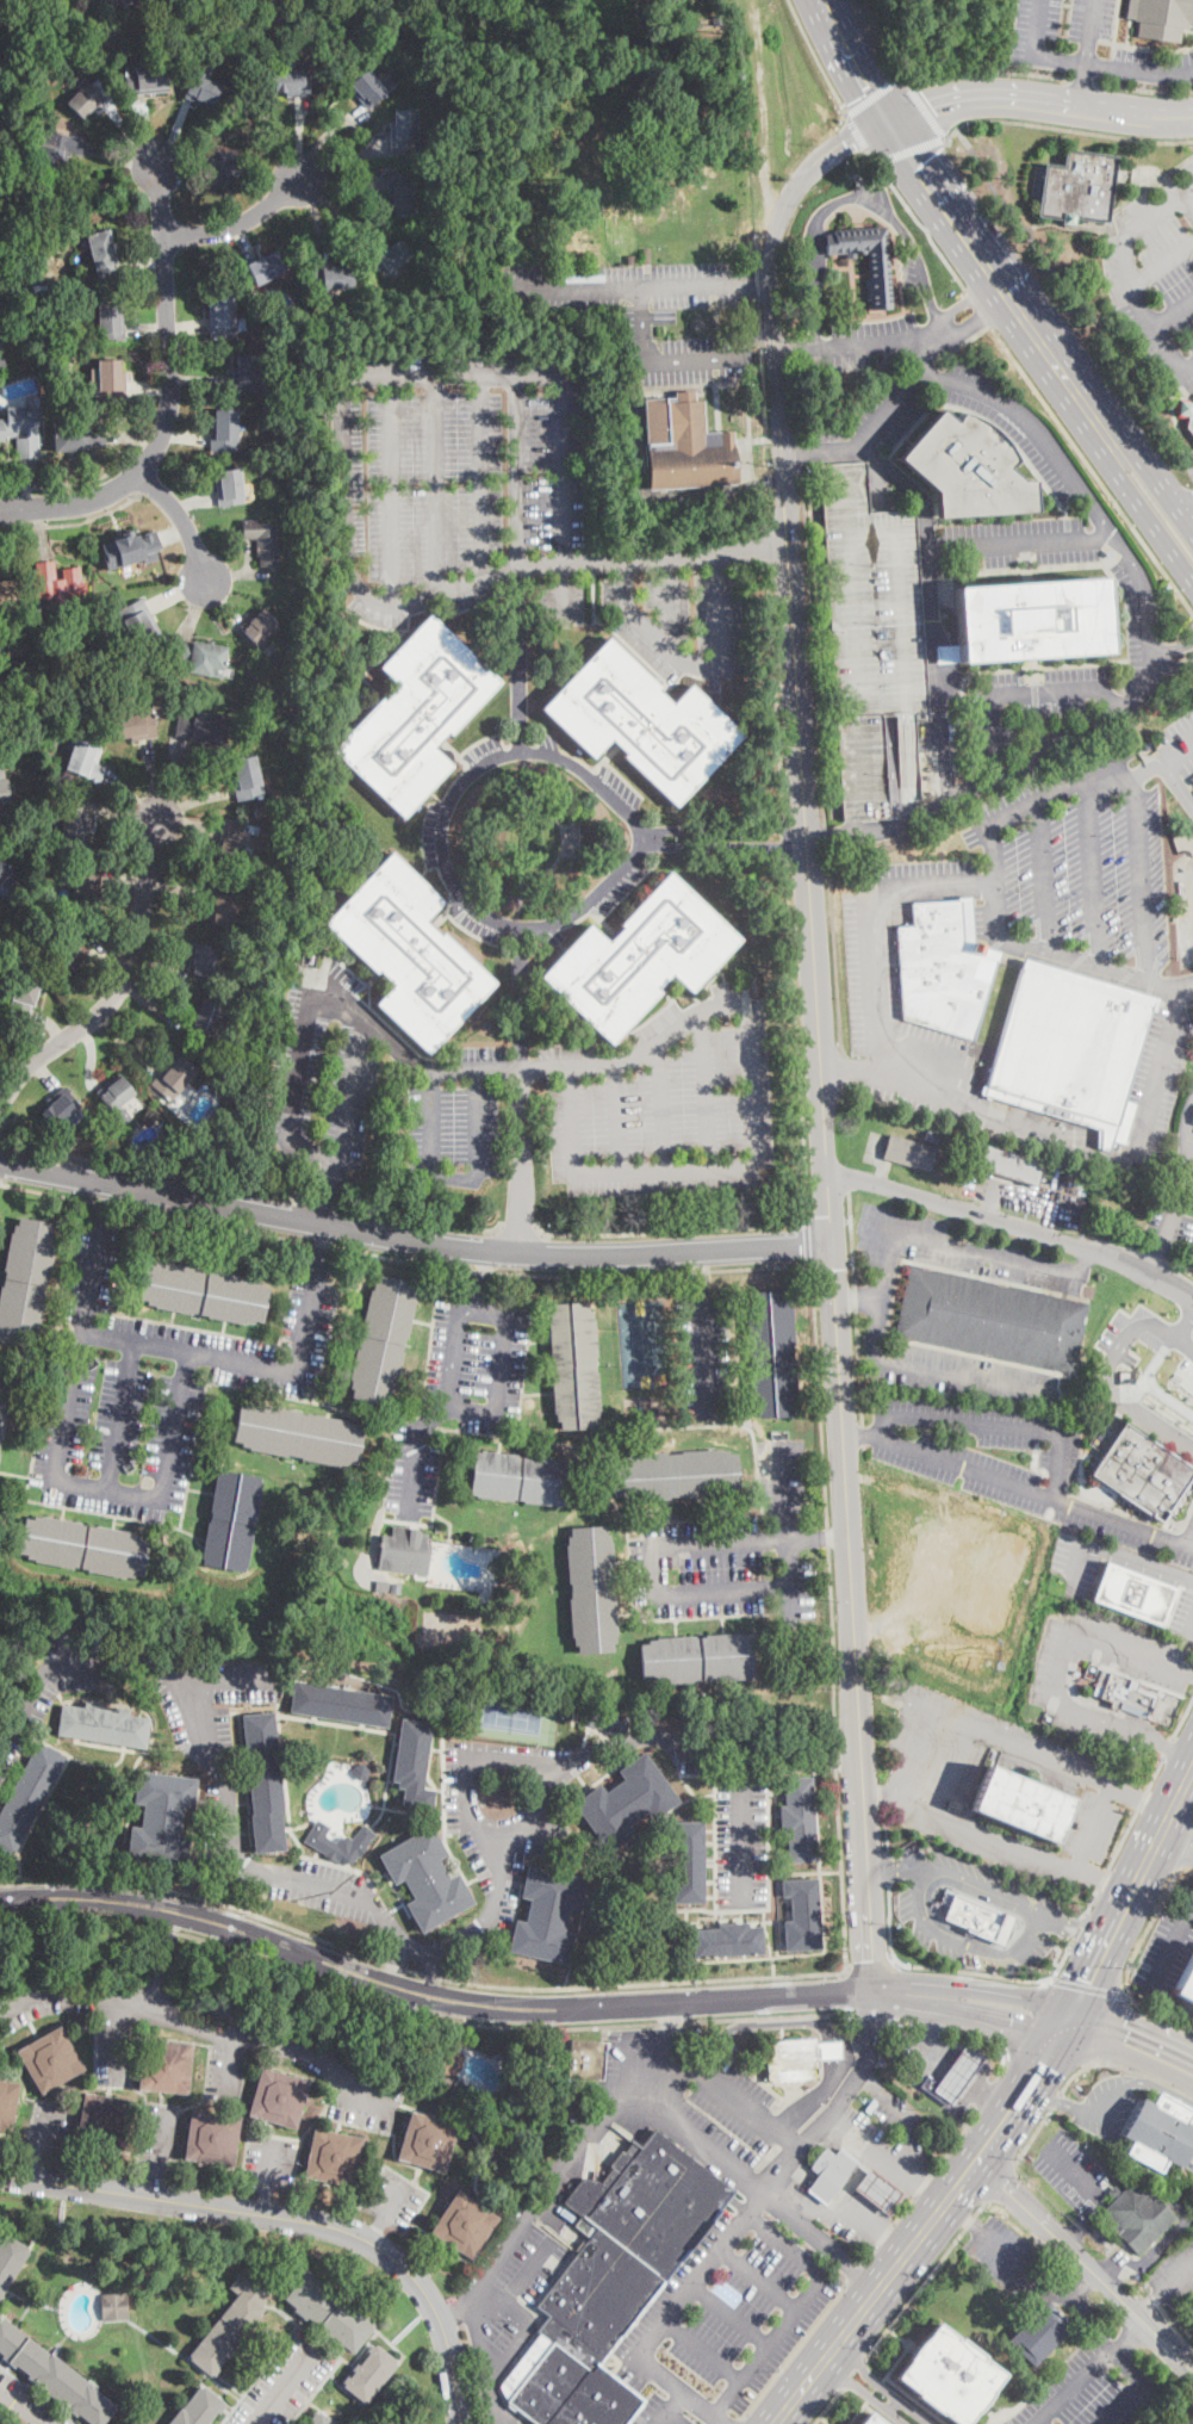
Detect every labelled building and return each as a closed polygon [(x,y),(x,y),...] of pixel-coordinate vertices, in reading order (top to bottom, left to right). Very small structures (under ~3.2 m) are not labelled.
[(318,11),(311,13),(309,2),(313,1),(316,0),(318,11)] [(1126,18),(1129,0),(1192,0),(1192,26),(1188,25),(1187,29),(1182,29),(1181,43),(1137,37),(1139,21),(1135,21),(1135,19),(1126,18)] [(298,21),(288,23),(287,16),(298,13),(298,21)] [(474,25),(460,25),(460,13),(474,13),(474,25)] [(722,23),(712,24),(712,16),(722,14),(722,23)] [(313,39),(312,50),(304,49),(304,39),(313,39)] [(147,58),(148,67),(164,64),(168,91),(129,95),(125,69),(130,68),(130,61),(147,58)] [(309,69),(311,95),(287,97),(287,92),(275,93),(274,70),(309,69)] [(379,83),(389,75),(397,85),(369,109),(349,86),(367,70),(379,83)] [(222,85),(212,110),(182,99),(192,74),(222,85)] [(39,82),(35,91),(23,83),(27,76),(39,82)] [(100,105),(99,106),(97,105),(83,118),(68,103),(89,81),(107,98),(100,105)] [(398,150),(390,150),(390,123),(394,123),(394,110),(417,109),(417,150),(398,150)] [(86,142),(83,154),(83,156),(68,153),(64,173),(37,167),(41,147),(32,145),(37,123),(50,125),(49,131),(87,138),(86,142)] [(1117,166),(1114,181),(1108,223),(1075,218),(1074,227),(1062,224),(1062,219),(1037,216),(1045,163),(1063,167),(1065,149),(1118,157),(1117,166)] [(246,160),(241,179),(234,176),(232,182),(225,180),(223,190),(204,184),(212,150),(246,160)] [(1041,166),(1033,166),(1031,199),(1040,200),(1041,166)] [(415,202),(416,217),(392,218),(392,215),(387,215),(386,174),(415,174),(415,202)] [(889,250),(889,265),(893,309),(872,310),(869,253),(827,255),(826,235),(835,235),(835,229),(887,225),(889,250)] [(100,281),(97,283),(86,235),(107,230),(118,278),(100,281)] [(399,238),(412,256),(384,278),(383,275),(368,258),(387,243),(390,247),(399,238)] [(644,265),(642,265),(642,249),(650,249),(651,265),(644,265)] [(261,284),(255,286),(246,264),(276,250),(286,273),(261,284)] [(297,262),(290,265),(287,259),(294,255),(297,262)] [(627,266),(626,266),(626,255),(636,255),(636,266),(627,266)] [(337,261),(338,267),(352,266),(354,289),(313,292),(310,264),(337,261)] [(49,295),(32,296),(32,286),(49,286),(49,295)] [(236,336),(210,336),(209,296),(235,295),(236,336)] [(125,339),(99,340),(98,305),(124,304),(125,339)] [(256,355),(257,374),(267,374),(268,389),(234,391),(232,368),(232,366),(236,366),(236,355),(256,355)] [(30,367),(20,371),(18,365),(27,360),(30,367)] [(122,360),(122,372),(128,372),(128,398),(100,398),(99,385),(91,385),(91,368),(99,368),(99,361),(122,360)] [(696,393),(696,402),(703,402),(706,434),(734,433),(738,485),(650,491),(647,450),(653,448),(653,445),(647,445),(645,399),(676,397),(675,392),(696,391),(696,393)] [(1192,401),(1192,435),(1188,428),(1189,415),(1182,414),(1183,403),(1192,404),(1192,401)] [(6,441),(0,441),(0,420),(5,420),(5,408),(38,408),(39,435),(39,439),(39,459),(17,459),(17,436),(6,436),(6,441)] [(237,410),(237,424),(237,451),(211,451),(211,432),(211,422),(215,422),(215,409),(237,410)] [(940,410),(953,422),(961,414),(967,415),(977,420),(988,426),(1001,438),(1008,447),(1014,460),(1006,469),(1020,482),(1032,481),(1033,512),(936,519),(936,490),(897,458),(940,410)] [(74,448),(55,451),(52,428),(104,424),(106,446),(74,448)] [(866,461),(868,512),(914,508),(928,720),(915,721),(920,798),(902,799),(896,715),(882,717),(889,818),(844,822),(821,464),(866,461)] [(244,503),(219,507),(215,472),(240,470),(244,503)] [(257,520),(257,522),(276,522),(278,568),(260,568),(260,557),(255,557),(254,540),(242,540),(241,520),(257,520)] [(100,543),(107,568),(141,558),(143,563),(159,558),(156,550),(161,547),(154,529),(135,535),(132,528),(113,534),(116,538),(100,543)] [(55,568),(56,578),(64,578),(63,568),(80,566),(82,601),(70,602),(70,606),(48,607),(48,599),(36,600),(33,581),(37,581),(36,563),(55,560),(55,568)] [(1,608),(0,608),(0,582),(19,579),(23,609),(1,612),(1,608)] [(958,662),(958,646),(955,589),(1104,579),(1108,653),(958,662)] [(162,634),(137,647),(118,610),(143,597),(162,634)] [(268,640),(260,647),(243,631),(250,625),(248,622),(263,608),(279,625),(266,638),(268,640)] [(501,682),(451,736),(448,733),(434,748),(453,765),(403,818),(333,751),(381,699),(385,701),(399,686),(380,668),(429,614),(501,682)] [(26,653),(7,655),(6,636),(25,634),(26,653)] [(658,690),(673,705),(691,686),(744,737),(676,807),(623,756),(626,754),(611,739),(594,760),(541,709),(609,638),(660,687),(658,690)] [(220,677),(220,678),(207,676),(209,668),(174,662),(178,640),(225,649),(220,677)] [(275,650),(269,657),(262,650),(269,644),(275,650)] [(958,662),(938,663),(937,647),(958,646),(958,662)] [(173,676),(170,686),(161,683),(163,674),(173,676)] [(21,683),(18,692),(8,688),(11,680),(21,683)] [(180,694),(178,703),(170,702),(173,693),(180,694)] [(157,737),(153,738),(130,742),(130,737),(116,740),(111,717),(153,708),(157,737)] [(228,726),(223,748),(191,740),(191,738),(176,736),(180,715),(228,725),(228,726)] [(100,781),(99,786),(93,783),(94,780),(66,769),(76,737),(102,746),(97,764),(105,767),(100,781)] [(263,795),(238,800),(232,775),(236,774),(234,761),(255,756),(263,795)] [(7,813),(0,814),(0,762),(2,762),(5,780),(7,779),(11,801),(5,802),(7,813)] [(56,775),(52,783),(45,781),(49,773),(56,775)] [(91,832),(88,848),(60,843),(62,827),(67,796),(87,799),(85,813),(93,814),(91,832)] [(262,836),(260,854),(251,851),(253,847),(244,844),(240,863),(215,856),(225,817),(242,822),(240,832),(262,836)] [(33,820),(33,827),(24,826),(24,819),(33,820)] [(1180,835),(1172,837),(1170,832),(1178,829),(1180,835)] [(434,929),(442,936),(445,934),(496,984),(428,1054),(377,1004),(393,985),(379,971),(375,974),(324,924),(392,853),(443,903),(425,920),(434,929)] [(4,882),(0,886),(0,859),(19,878),(10,887),(4,882)] [(100,892),(99,907),(72,905),(75,863),(102,866),(100,892)] [(741,940),(716,966),(691,992),(672,974),(658,990),(661,992),(611,1046),(541,978),(590,926),(608,943),(623,928),(621,925),(671,873),(741,940)] [(237,901),(235,926),(207,924),(211,885),(238,887),(237,901)] [(974,1041),(902,1019),(896,926),(913,925),(912,903),(957,900),(957,898),(970,897),(974,942),(1000,951),(974,1041)] [(69,912),(66,918),(58,916),(61,909),(69,912)] [(79,961),(72,972),(55,960),(57,956),(77,926),(95,938),(79,961)] [(219,967),(217,979),(187,974),(192,943),(217,947),(215,966),(219,966),(219,967)] [(1155,1006),(1154,1012),(1150,1011),(1124,1099),(1136,1103),(1124,1146),(1112,1142),(1110,1152),(1096,1148),(1096,1128),(980,1095),(983,1085),(986,1086),(1024,959),(1157,998),(1155,1006)] [(27,1017),(27,1019),(5,1011),(21,966),(43,973),(27,1017)] [(297,979),(294,988),(288,987),(290,978),(297,979)] [(224,1006),(210,1044),(184,1035),(198,997),(224,1006)] [(193,1078),(172,1102),(153,1084),(154,1084),(179,1054),(198,1072),(193,1078)] [(132,1118),(122,1127),(97,1093),(122,1075),(135,1093),(122,1103),(132,1118)] [(61,1124),(55,1129),(37,1110),(64,1086),(81,1105),(61,1124)] [(939,1132),(936,1142),(924,1139),(927,1128),(939,1132)] [(937,1146),(930,1171),(883,1159),(889,1134),(937,1146)] [(1043,1166),(1037,1186),(971,1167),(978,1142),(1044,1161),(1043,1166)] [(182,1151),(178,1155),(174,1151),(179,1146),(182,1151)] [(31,1347),(0,1342),(0,1306),(14,1225),(18,1226),(19,1217),(54,1223),(52,1233),(55,1233),(36,1340),(32,1340),(31,1347)] [(155,1263),(262,1283),(261,1287),(269,1288),(263,1321),(254,1320),(254,1323),(148,1304),(149,1301),(141,1298),(147,1265),(154,1266),(155,1263)] [(1088,1303),(1074,1375),(895,1337),(911,1265),(1088,1303)] [(414,1282),(411,1291),(415,1292),(391,1399),(387,1397),(385,1406),(352,1397),(354,1389),(349,1388),(374,1282),(378,1283),(380,1275),(414,1282)] [(785,1290),(787,1298),(790,1298),(796,1408),(793,1408),(794,1416),(759,1419),(758,1411),(754,1411),(747,1301),(752,1301),(751,1292),(785,1290)] [(588,1302),(589,1312),(592,1312),(598,1420),(595,1420),(595,1428),(560,1431),(560,1421),(557,1421),(551,1314),(554,1314),(553,1304),(588,1302)] [(249,1405),(325,1419),(356,1425),(355,1428),(364,1430),(356,1464),(348,1463),(348,1467),(241,1446),(242,1443),(234,1440),(240,1407),(248,1408),(249,1405)] [(1125,1424),(1192,1469),(1192,1474),(1164,1517),(1162,1523),(1092,1475),(1125,1424)] [(729,1451),(729,1456),(737,1455),(739,1489),(731,1489),(731,1493),(623,1499),(623,1496),(614,1496),(611,1462),(620,1462),(620,1457),(729,1451)] [(570,1464),(565,1506),(470,1494),(476,1452),(570,1464)] [(261,1477),(244,1573),(203,1566),(206,1550),(219,1470),(261,1477)] [(35,1517),(61,1521),(142,1536),(141,1540),(149,1542),(142,1575),(133,1574),(133,1577),(26,1558),(27,1555),(19,1552),(25,1519),(33,1520),(35,1517)] [(420,1526),(420,1533),(428,1535),(427,1544),(431,1544),(428,1575),(379,1570),(383,1535),(391,1536),(392,1526),(410,1529),(411,1523),(421,1523),(420,1526)] [(605,1526),(605,1535),(610,1535),(616,1643),(613,1644),(613,1653),(578,1654),(577,1645),(573,1645),(567,1536),(571,1536),(571,1529),(605,1526)] [(1178,1588),(1163,1626),(1092,1601),(1106,1562),(1178,1588)] [(400,1585),(400,1593),(389,1592),(390,1583),(400,1585)] [(753,1676),(652,1682),(652,1679),(644,1680),(641,1645),(648,1644),(648,1642),(751,1636),(753,1676)] [(1162,1693),(1151,1721),(1120,1709),(1119,1711),(1110,1707),(1112,1703),(1094,1695),(1102,1670),(1132,1682),(1162,1693)] [(393,1695),(387,1729),(290,1713),(296,1680),(393,1695)] [(148,1738),(145,1749),(56,1735),(61,1704),(150,1718),(148,1738)] [(286,1849),(256,1853),(242,1715),(272,1712),(286,1849)] [(435,1794),(431,1810),(402,1805),(405,1790),(398,1788),(398,1783),(392,1781),(402,1719),(434,1724),(423,1788),(435,1791),(435,1794)] [(11,1854),(0,1848),(0,1812),(39,1742),(66,1756),(23,1834),(11,1854)] [(645,1752),(681,1800),(681,1802),(655,1821),(648,1811),(629,1825),(635,1834),(609,1853),(573,1803),(599,1784),(607,1793),(625,1780),(619,1772),(645,1752)] [(1056,1843),(971,1809),(989,1765),(1074,1800),(1056,1843)] [(194,1802),(193,1811),(184,1810),(181,1833),(189,1834),(186,1867),(126,1860),(131,1827),(141,1828),(144,1804),(135,1803),(138,1772),(198,1779),(194,1802)] [(812,1777),(816,1861),(789,1862),(788,1836),(782,1836),(781,1806),(785,1806),(784,1779),(812,1777)] [(704,1899),(704,1904),(673,1903),(673,1892),(672,1823),(704,1822),(704,1899)] [(377,1835),(355,1861),(341,1864),(312,1846),(319,1833),(343,1847),(348,1847),(365,1824),(377,1835)] [(439,1859),(449,1878),(458,1873),(474,1903),(422,1933),(405,1904),(414,1899),(403,1880),(394,1885),(379,1855),(431,1825),(447,1854),(439,1859)] [(584,1891),(579,1911),(570,1909),(564,1932),(574,1934),(567,1965),(509,1952),(515,1920),(526,1922),(530,1901),(521,1898),(528,1866),(586,1879),(584,1891)] [(819,1892),(821,1949),(785,1952),(783,1921),(791,1921),(790,1897),(783,1897),(782,1880),(818,1879),(819,1892)] [(945,1887),(1018,1918),(1007,1943),(940,1916),(946,1904),(939,1902),(945,1887)] [(748,1924),(748,1927),(762,1927),(763,1954),(692,1958),(690,1930),(719,1928),(719,1924),(748,1922),(748,1924)] [(1172,1992),(1192,1953),(1192,2004),(1172,1992)] [(61,2083),(41,2094),(17,2051),(61,2026),(85,2070),(61,2083)] [(815,2038),(815,2042),(840,2041),(841,2058),(818,2059),(819,2081),(768,2083),(766,2063),(762,2063),(762,2054),(766,2053),(766,2041),(815,2038)] [(192,2045),(187,2094),(137,2089),(142,2040),(192,2045)] [(454,2073),(454,2075),(442,2073),(434,2065),(436,2052),(440,2048),(445,2046),(459,2047),(464,2056),(461,2070),(454,2073)] [(982,2059),(950,2104),(947,2107),(919,2087),(927,2076),(938,2084),(964,2046),(982,2059)] [(309,2082),(296,2129),(248,2115),(261,2067),(309,2082)] [(12,2133),(0,2131),(0,2081),(19,2084),(13,2127),(12,2133)] [(131,2100),(124,2150),(76,2143),(83,2093),(131,2100)] [(1187,2121),(1192,2125),(1192,2151),(1183,2169),(1166,2159),(1160,2171),(1126,2153),(1133,2141),(1124,2135),(1143,2097),(1154,2103),(1160,2094),(1192,2112),(1187,2121)] [(240,2118),(232,2166),(182,2158),(189,2109),(240,2118)] [(459,2125),(445,2174),(397,2158),(411,2110),(459,2125)] [(362,2139),(352,2186),(303,2176),(312,2131),(313,2128),(362,2139)] [(642,2401),(625,2423),(535,2423),(508,2404),(499,2386),(540,2333),(538,2331),(549,2315),(536,2306),(590,2238),(574,2226),(580,2217),(564,2202),(582,2178),(597,2182),(601,2184),(613,2169),(609,2166),(621,2151),(625,2152),(632,2143),(640,2147),(654,2129),(655,2132),(732,2191),(597,2366),(642,2401)] [(825,2147),(834,2155),(840,2147),(858,2162),(826,2205),(807,2190),(818,2176),(809,2168),(825,2147)] [(902,2193),(887,2214),(853,2189),(870,2168),(902,2193)] [(1139,2180),(1176,2217),(1138,2256),(1126,2243),(1124,2246),(1117,2239),(1120,2236),(1101,2217),(1106,2212),(1104,2209),(1114,2199),(1107,2191),(1113,2186),(1120,2193),(1131,2182),(1135,2184),(1139,2180)] [(498,2219),(471,2259),(429,2232),(456,2190),(498,2219)] [(29,2252),(0,2296),(0,2243),(0,2238),(2,2234),(5,2237),(7,2234),(29,2249),(26,2251),(29,2252)] [(250,2327),(248,2331),(247,2330),(237,2342),(240,2343),(230,2355),(230,2356),(228,2355),(217,2368),(219,2369),(213,2375),(212,2374),(210,2376),(189,2360),(191,2357),(188,2355),(237,2294),(228,2287),(244,2265),(273,2288),(265,2299),(266,2300),(261,2307),(265,2310),(250,2327)] [(309,2271),(374,2323),(372,2325),(373,2327),(353,2354),(342,2345),(340,2348),(327,2337),(328,2335),(306,2318),(305,2319),(294,2310),(296,2308),(284,2299),(304,2273),(306,2275),(309,2271)] [(104,2320),(101,2320),(100,2294),(126,2292),(129,2319),(104,2320)] [(1074,2326),(1033,2367),(1007,2341),(1046,2300),(1074,2326)] [(116,2408),(103,2423),(91,2423),(61,2401),(60,2403),(43,2389),(45,2387),(37,2381),(35,2383),(27,2377),(30,2376),(15,2364),(13,2367),(5,2361),(1,2357),(4,2355),(0,2352),(0,2318),(1,2319),(4,2317),(15,2326),(94,2387),(93,2388),(114,2405),(113,2406),(116,2408)] [(1005,2375),(967,2423),(957,2423),(942,2412),(940,2413),(917,2395),(918,2394),(896,2377),(938,2324),(959,2341),(961,2338),(984,2356),(983,2358),(1005,2375)] [(375,2344),(396,2361),(397,2362),(394,2363),(397,2364),(367,2401),(366,2400),(364,2404),(342,2387),(344,2385),(342,2382),(347,2376),(349,2377),(354,2372),(352,2370),(358,2364),(359,2366),(368,2352),(367,2351),(372,2345),(374,2346),(375,2344)] [(217,2411),(207,2423),(168,2423),(181,2407),(199,2386),(201,2388),(203,2386),(226,2405),(219,2413),(217,2411)] [(319,2412),(335,2423),(310,2423),(319,2412)] [(869,2412),(884,2423),(860,2423),(869,2412)]
